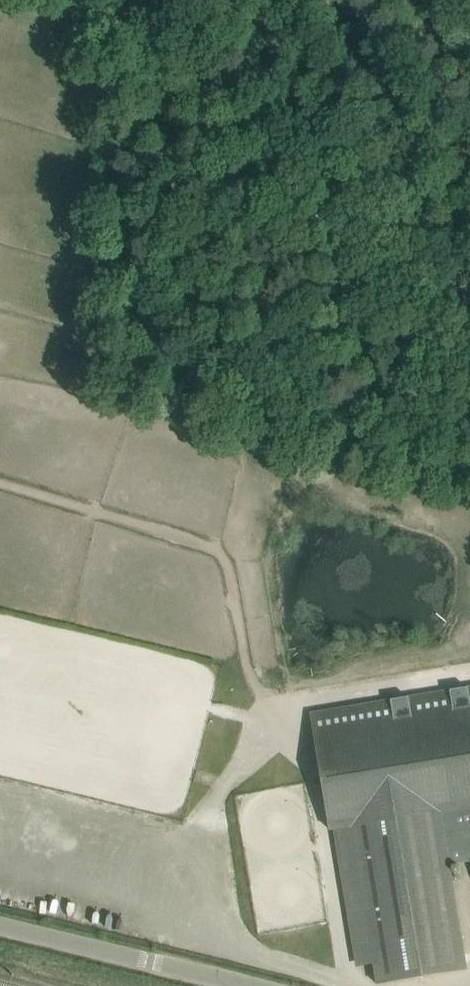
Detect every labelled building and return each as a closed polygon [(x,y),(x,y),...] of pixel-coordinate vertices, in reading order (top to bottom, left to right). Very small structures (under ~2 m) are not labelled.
[(363,478),(360,489),(371,492),(374,481),(363,478)] [(310,714),(330,830),(333,829),(338,829),(360,965),(374,963),(374,964),(377,983),(377,984),(466,969),(449,865),(469,861),(469,687),(310,714)]
